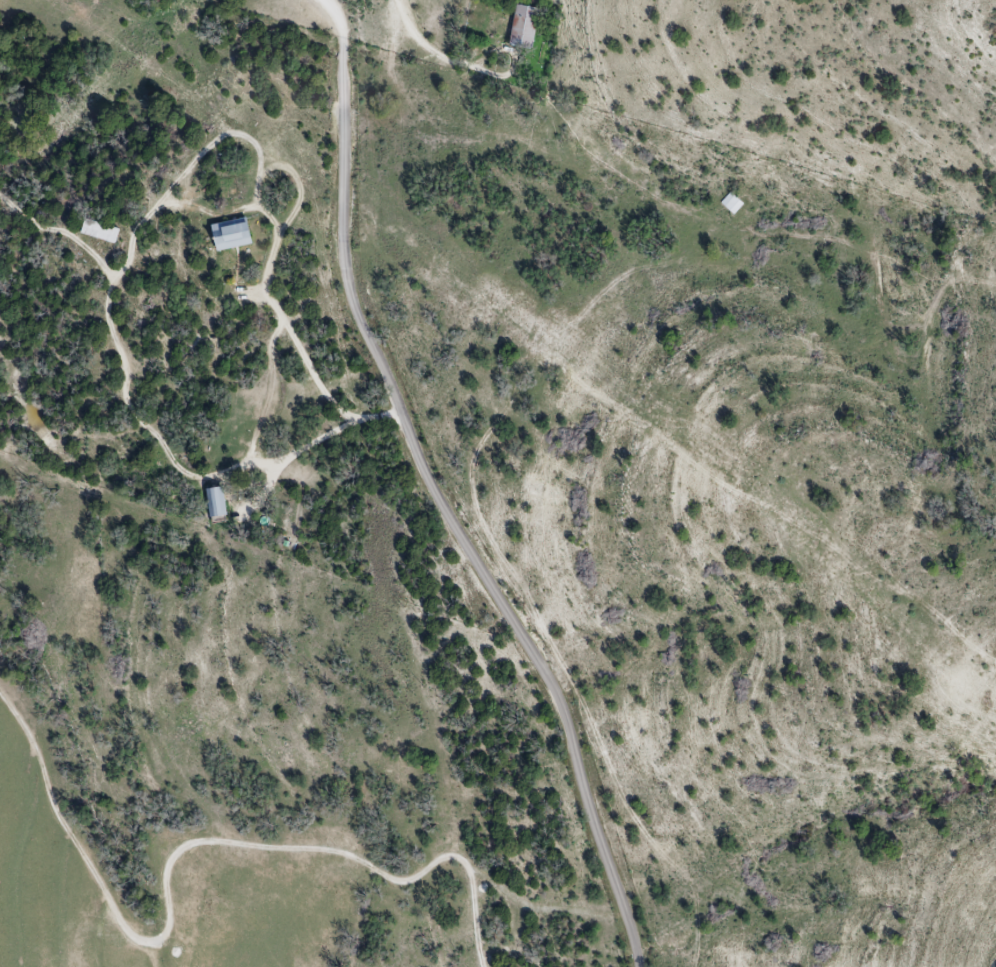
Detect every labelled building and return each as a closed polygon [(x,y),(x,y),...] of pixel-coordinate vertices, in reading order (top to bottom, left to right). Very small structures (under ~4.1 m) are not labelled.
[(508,45),(532,49),(538,7),(515,3),(508,45)] [(119,228),(85,217),(80,232),(114,243),(119,228)] [(216,251),(251,244),(246,217),(210,224),(216,251)] [(222,487),(206,489),(209,518),(225,516),(222,487)]
